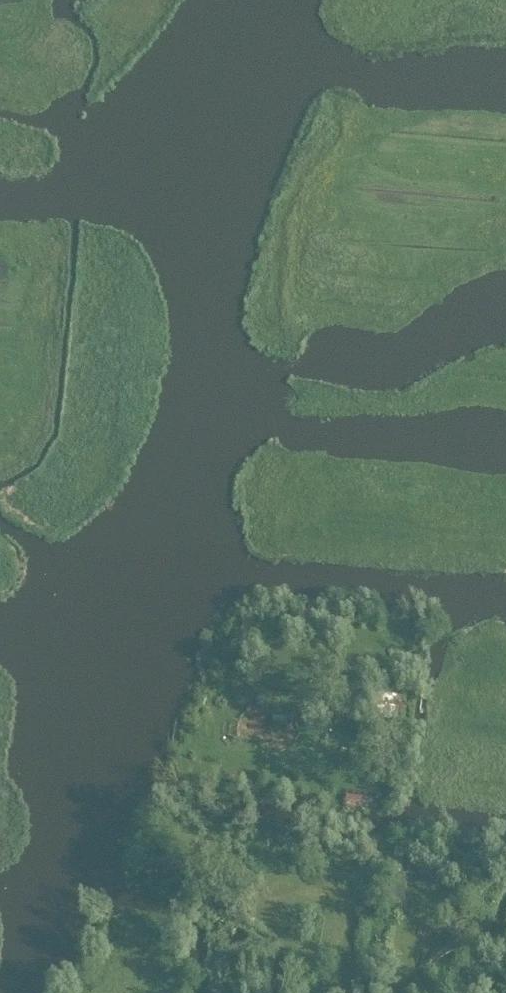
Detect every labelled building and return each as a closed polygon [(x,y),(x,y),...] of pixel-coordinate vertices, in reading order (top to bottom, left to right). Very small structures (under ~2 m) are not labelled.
[(286,714),(273,713),(272,722),(286,723),(286,714)]
